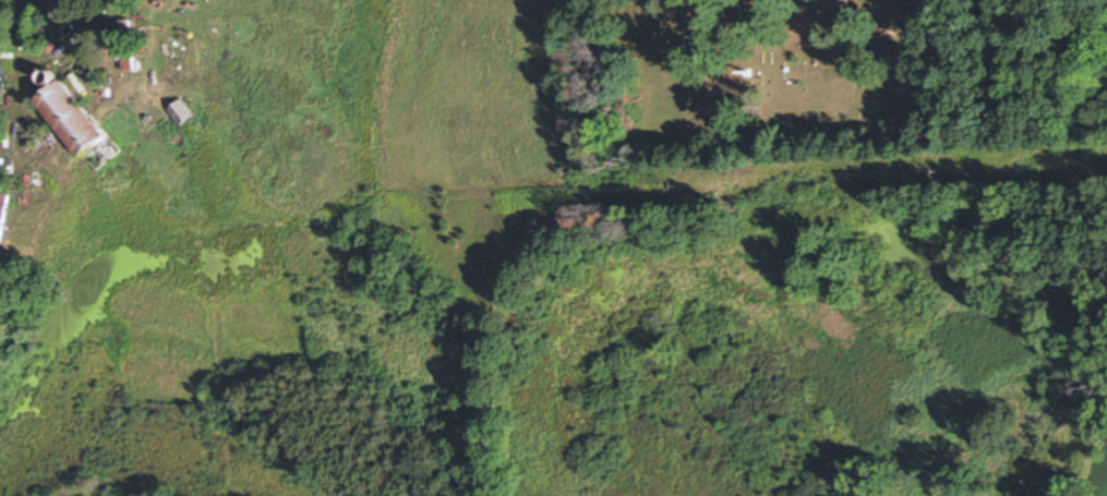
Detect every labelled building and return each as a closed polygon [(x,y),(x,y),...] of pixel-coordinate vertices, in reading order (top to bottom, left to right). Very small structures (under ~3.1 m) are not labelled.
[(133,71),(133,49),(118,49),(118,71),(133,71)] [(85,175),(115,154),(62,76),(31,97),(85,175)] [(165,109),(177,126),(191,116),(179,99),(165,109)]
